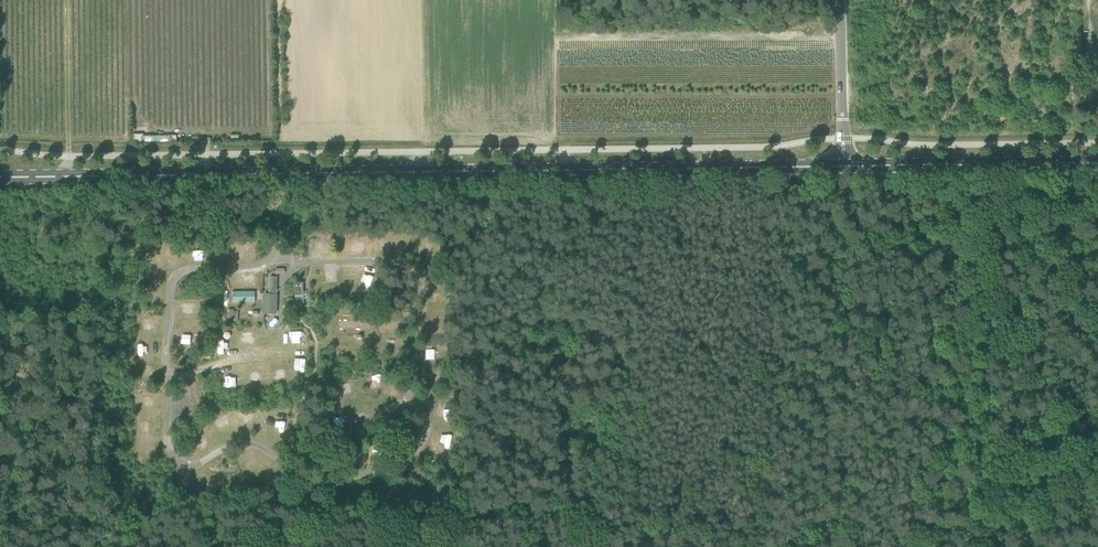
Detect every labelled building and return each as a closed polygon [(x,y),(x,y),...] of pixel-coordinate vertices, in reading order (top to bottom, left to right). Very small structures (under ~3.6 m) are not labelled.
[(352,249),(363,250),(363,238),(352,238),(352,249)] [(248,253),(248,244),(237,244),(237,253),(248,253)] [(276,310),(276,293),(277,277),(270,277),(270,292),(265,292),(265,310),(276,310)] [(295,283),(296,298),(303,298),(303,282),(295,283)] [(257,290),(231,290),(231,302),(257,302),(257,290)] [(436,291),(435,304),(444,304),(445,291),(436,291)] [(241,341),(253,341),(253,331),(240,331),(241,341)] [(295,358),(295,370),(307,370),(307,358),(295,358)] [(443,382),(443,370),(428,370),(428,382),(443,382)] [(223,376),(223,387),(234,387),(234,376),(223,376)] [(145,405),(155,404),(154,394),(144,395),(145,405)] [(438,419),(450,418),(449,407),(438,407),(438,419)] [(218,426),(229,424),(228,414),(217,415),(218,426)] [(274,429),(286,432),(289,421),(277,417),(274,429)] [(298,454),(313,452),(312,444),(297,446),(298,454)]
